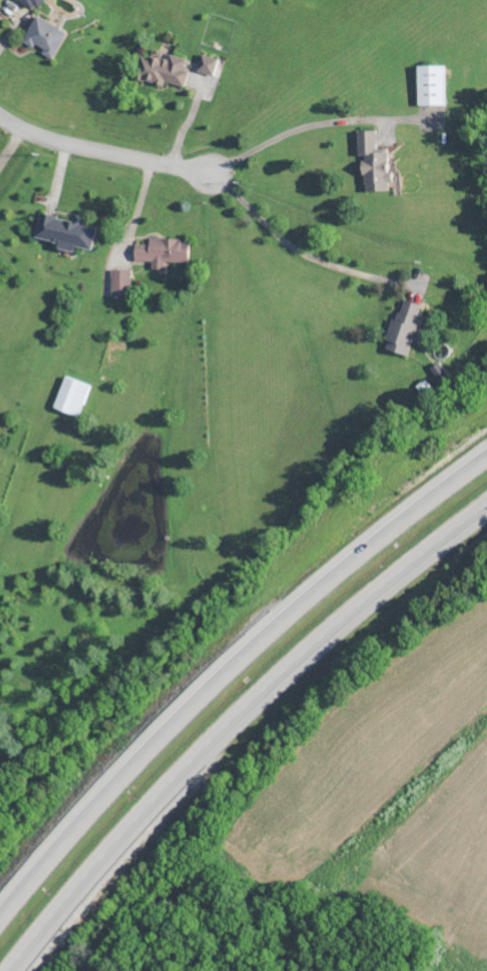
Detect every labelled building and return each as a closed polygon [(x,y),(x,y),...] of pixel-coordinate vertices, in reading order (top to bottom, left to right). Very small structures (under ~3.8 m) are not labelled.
[(41,11),(46,0),(20,0),(41,11)] [(24,42),(36,48),(36,47),(55,57),(69,32),(39,15),(24,42)] [(186,87),(191,70),(186,69),(189,59),(171,54),(169,61),(143,55),(137,78),(166,86),(167,81),(186,87)] [(199,71),(216,75),(220,58),(203,54),(199,71)] [(420,66),(420,106),(447,105),(446,66),(420,66)] [(367,192),(393,191),(391,148),(379,148),(378,131),(360,131),(361,156),(366,156),(367,192)] [(37,238),(61,242),(60,249),(77,252),(77,247),(95,250),(99,225),(41,215),(37,238)] [(137,244),(136,261),(154,261),(154,269),(167,270),(167,262),(189,262),(190,239),(151,238),(151,244),(137,244)] [(112,297),(132,298),(132,270),(112,269),(112,297)] [(410,356),(425,305),(403,299),(388,350),(410,356)] [(91,382),(65,376),(57,408),(83,415),(91,382)]
